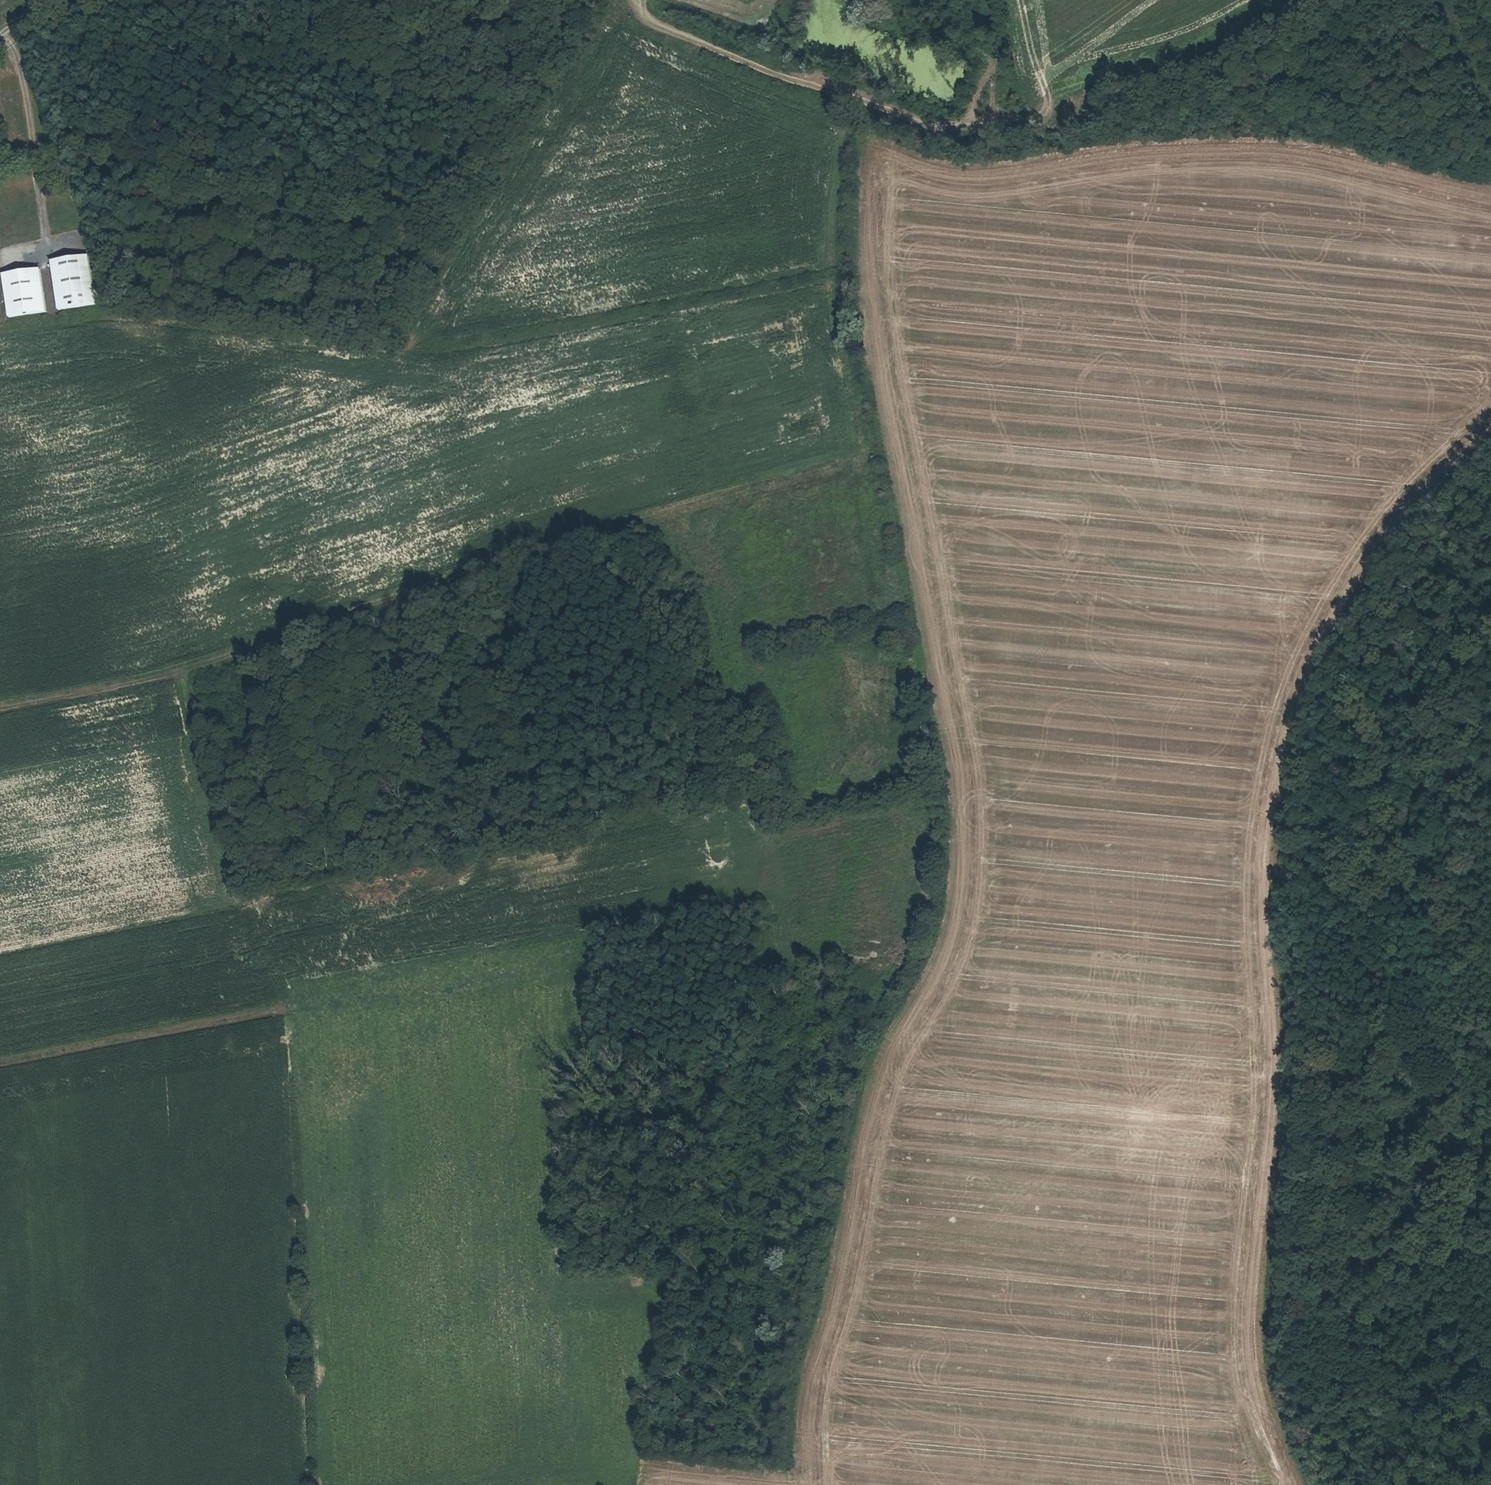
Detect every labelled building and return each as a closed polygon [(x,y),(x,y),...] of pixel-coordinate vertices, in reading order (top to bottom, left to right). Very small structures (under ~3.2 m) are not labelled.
[(85,255),(51,259),(57,309),(91,304),(85,255)] [(36,268),(2,272),(8,317),(42,313),(36,268)]
